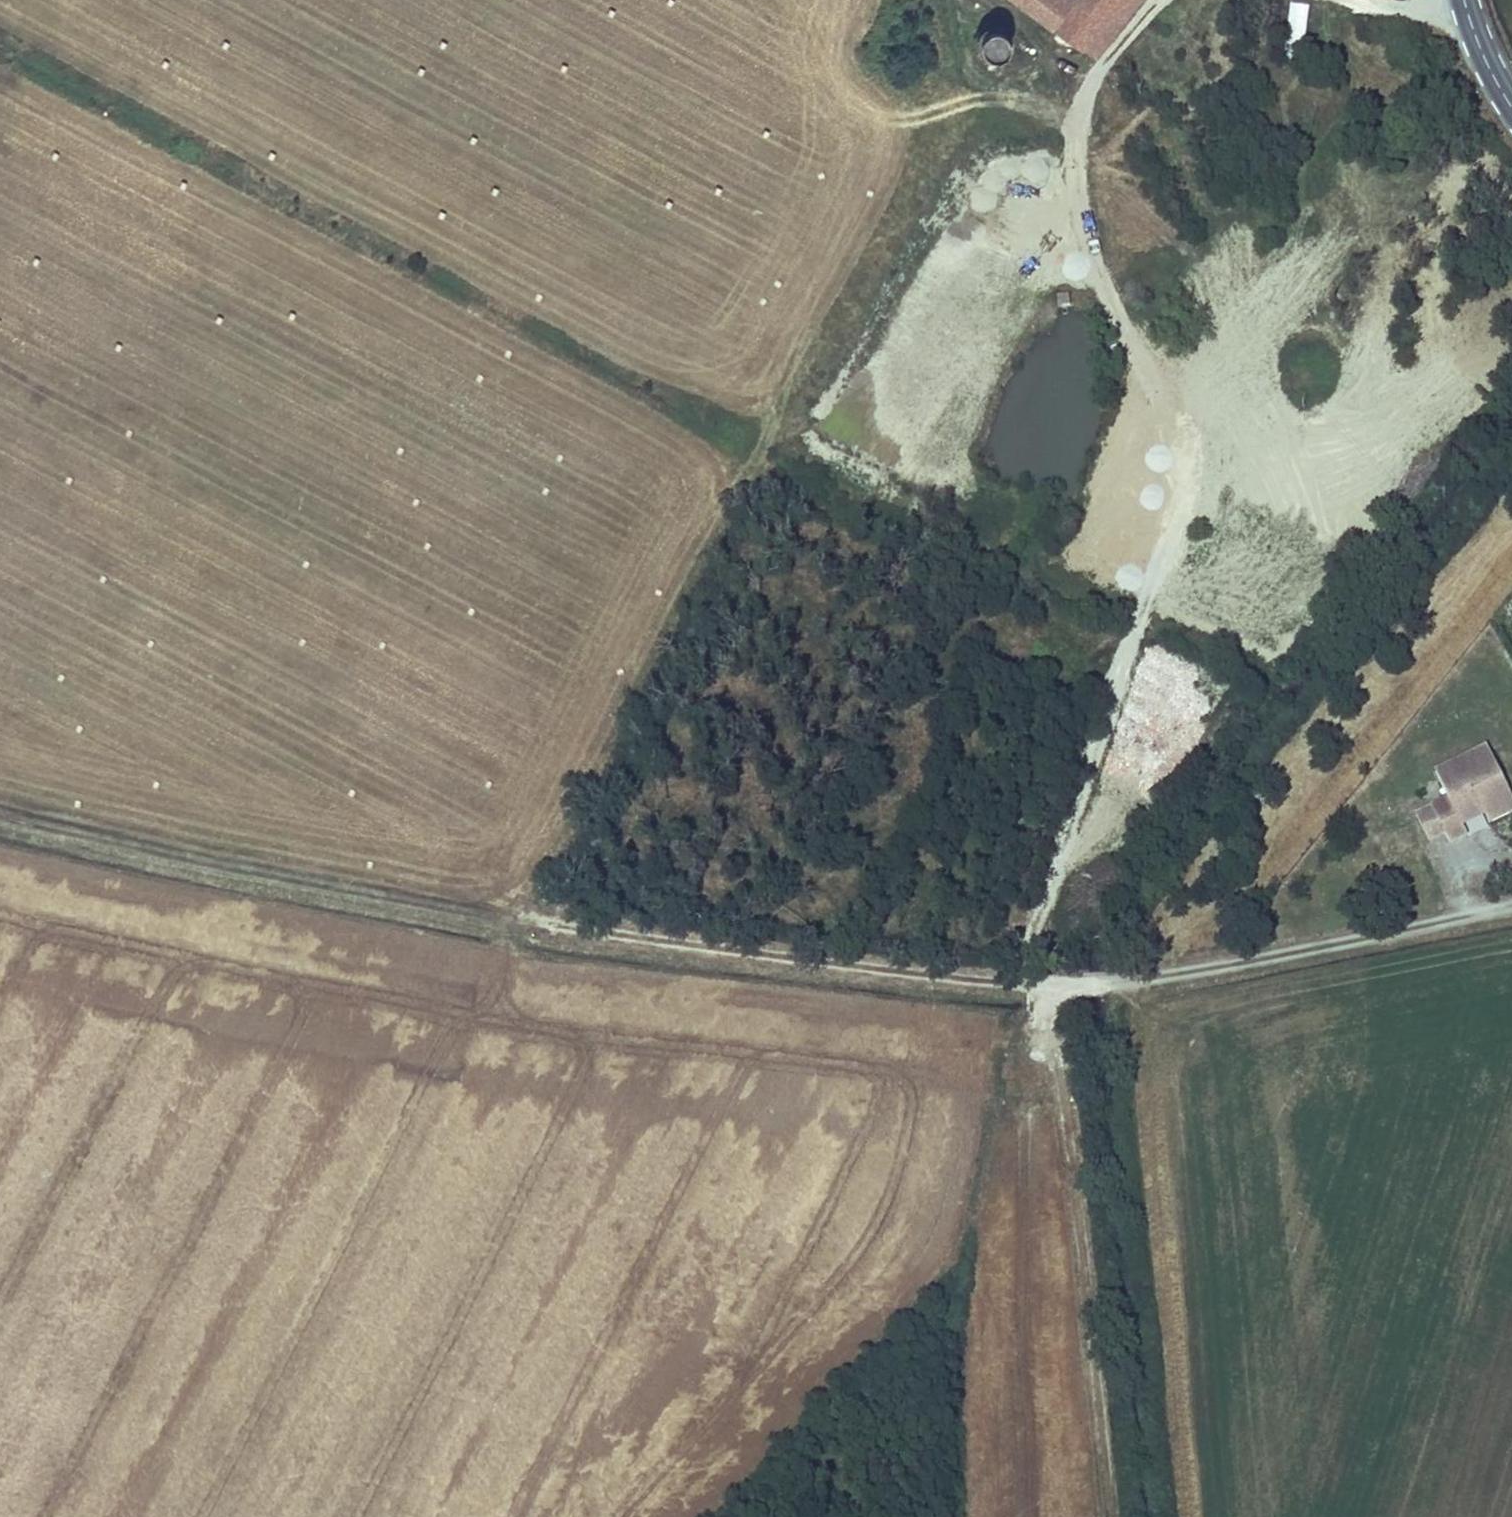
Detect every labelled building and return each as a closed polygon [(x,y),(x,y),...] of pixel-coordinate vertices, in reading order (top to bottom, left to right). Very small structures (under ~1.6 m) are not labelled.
[(1081,47),(1117,0),(1018,0),(1081,47)] [(1081,47),(1094,57),(1139,0),(1117,0),(1081,47)] [(1308,47),(1310,7),(1290,6),(1288,46),(1308,47)] [(978,35),(978,40),(978,44),(982,49),(986,52),(993,52),(996,51),(1001,49),(1005,44),(1006,40),(1006,35),(1004,31),(1001,27),(996,24),(991,23),(986,24),(982,26),(979,30),(978,35)] [(1058,296),(1060,308),(1072,307),(1070,295),(1058,296)] [(1417,813),(1430,838),(1445,831),(1451,841),(1468,832),(1461,817),(1483,807),(1486,812),(1511,799),(1511,794),(1488,745),(1437,771),(1450,797),(1433,805),(1417,813)] [(1486,812),(1490,822),(1511,811),(1511,799),(1486,812)]
